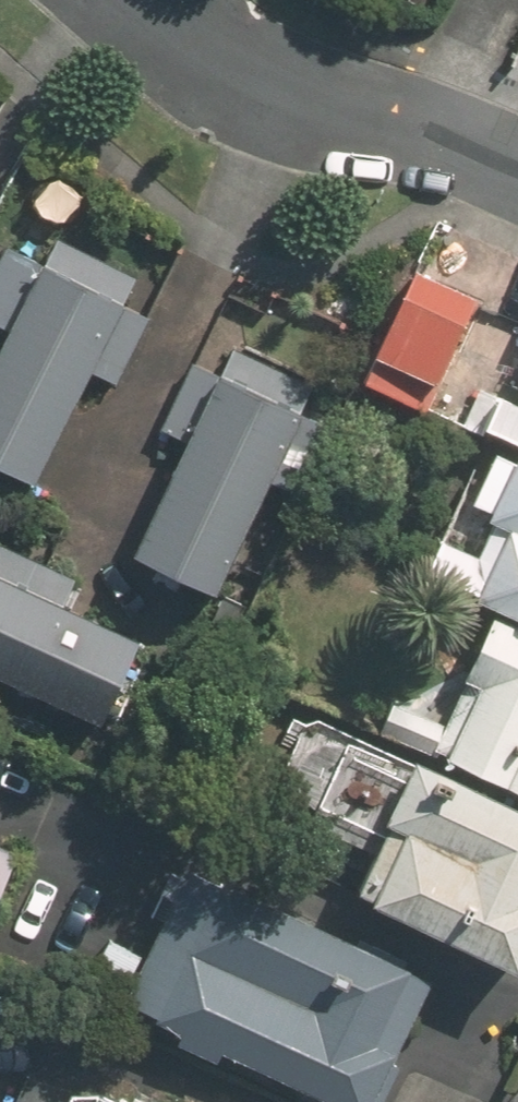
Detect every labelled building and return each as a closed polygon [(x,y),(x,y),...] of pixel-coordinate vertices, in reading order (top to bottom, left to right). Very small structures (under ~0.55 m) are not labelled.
[(16,245),(0,278),(0,328),(4,330),(0,339),(0,462),(32,478),(89,365),(121,381),(152,319),(122,305),(134,282),(47,239),(39,256),(16,245)] [(478,297),(419,271),(369,381),(428,408),(478,297)] [(221,376),(195,363),(161,435),(184,446),(130,558),(218,599),(273,483),(302,497),(334,430),(301,415),(313,389),(233,351),(221,376)] [(491,439),(517,452),(517,384),(491,439)] [(491,444),(458,512),(483,524),(451,590),(517,622),(517,457),(491,444)] [(0,535),(0,681),(110,732),(151,642),(60,600),(74,569),(0,535)] [(487,621),(425,750),(517,795),(517,635),(487,621)] [(306,712),(268,791),(368,839),(343,889),(517,973),(517,814),(306,712)] [(0,842),(0,908),(26,854),(0,842)] [(180,864),(113,1004),(318,1101),(363,1101),(422,980),(180,864)] [(90,1085),(81,1101),(125,1101),(90,1085)]
